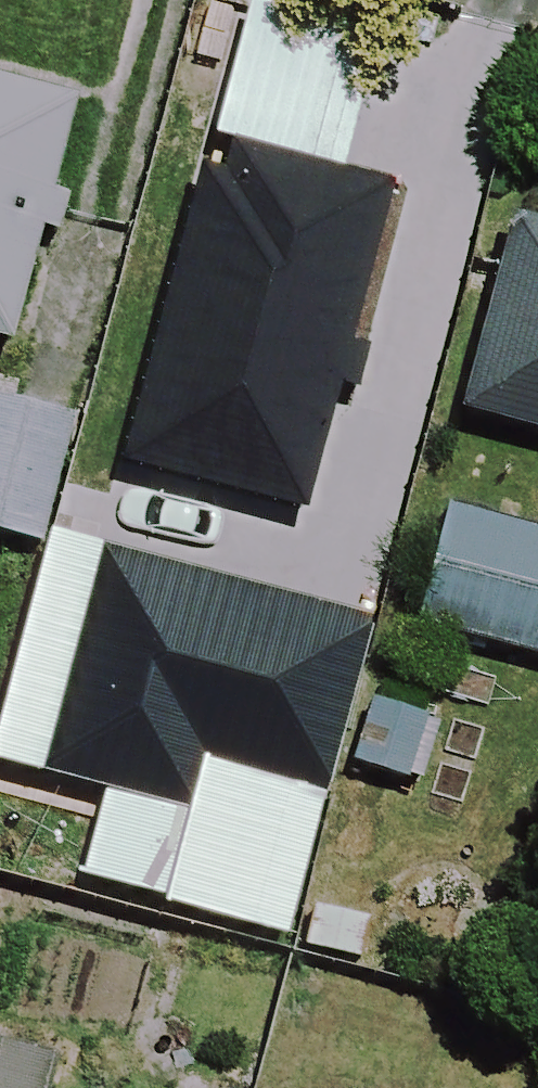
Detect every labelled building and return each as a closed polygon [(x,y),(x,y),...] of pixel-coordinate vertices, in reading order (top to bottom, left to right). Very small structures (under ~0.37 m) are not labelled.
[(0,64),(0,328),(13,332),(86,91),(0,64)] [(394,200),(213,145),(113,471),(295,526),(394,200)] [(526,221),(474,404),(537,422),(537,225),(526,221)] [(0,409),(0,548),(30,556),(64,426),(0,409)] [(205,530),(84,499),(53,623),(174,653),(205,530)] [(446,511),(413,633),(537,667),(537,536),(446,511)] [(353,663),(218,629),(180,781),(315,815),(353,663)] [(50,1075),(0,1061),(0,1087),(46,1087),(50,1075)]
